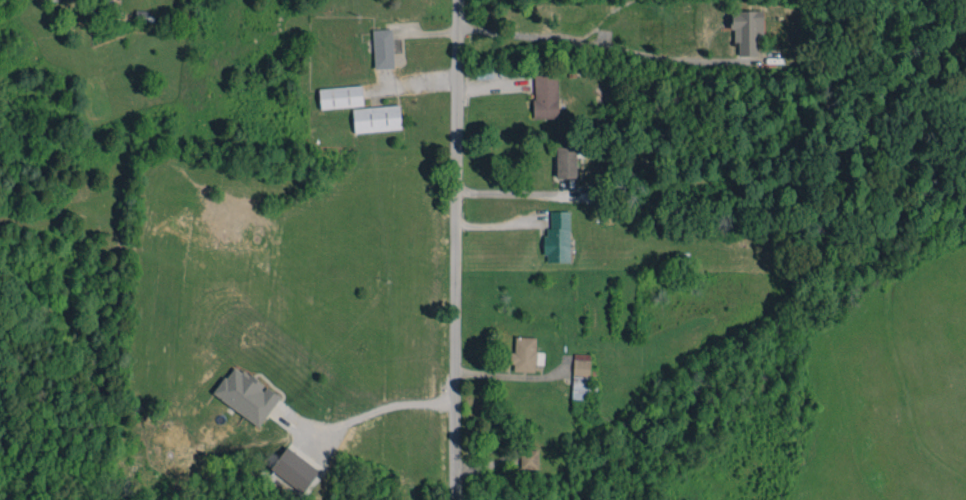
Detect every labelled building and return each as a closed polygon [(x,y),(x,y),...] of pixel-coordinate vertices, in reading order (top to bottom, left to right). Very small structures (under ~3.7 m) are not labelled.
[(731,10),(730,29),(733,29),(733,42),(738,42),(737,55),(756,56),(757,39),(762,39),(762,11),(731,10)] [(373,68),(393,68),(392,29),(372,29),(373,68)] [(558,117),(557,74),(533,74),(534,118),(558,117)] [(364,104),(361,84),(318,90),(320,110),(364,104)] [(352,109),(354,133),(402,128),(399,104),(352,109)] [(576,146),(556,147),(556,177),(576,177),(576,146)] [(546,262),(569,262),(569,211),(546,211),(546,262)] [(534,371),(534,364),(543,364),(544,352),(535,351),(536,337),(515,337),(515,352),(512,352),(512,370),(534,371)] [(590,354),(573,353),(572,399),(589,400),(590,354)] [(213,394),(259,426),(280,396),(265,385),(265,386),(234,364),(213,394)] [(319,470),(287,446),(270,469),(302,493),(319,470)] [(537,469),(538,450),(521,450),(520,468),(537,469)]
